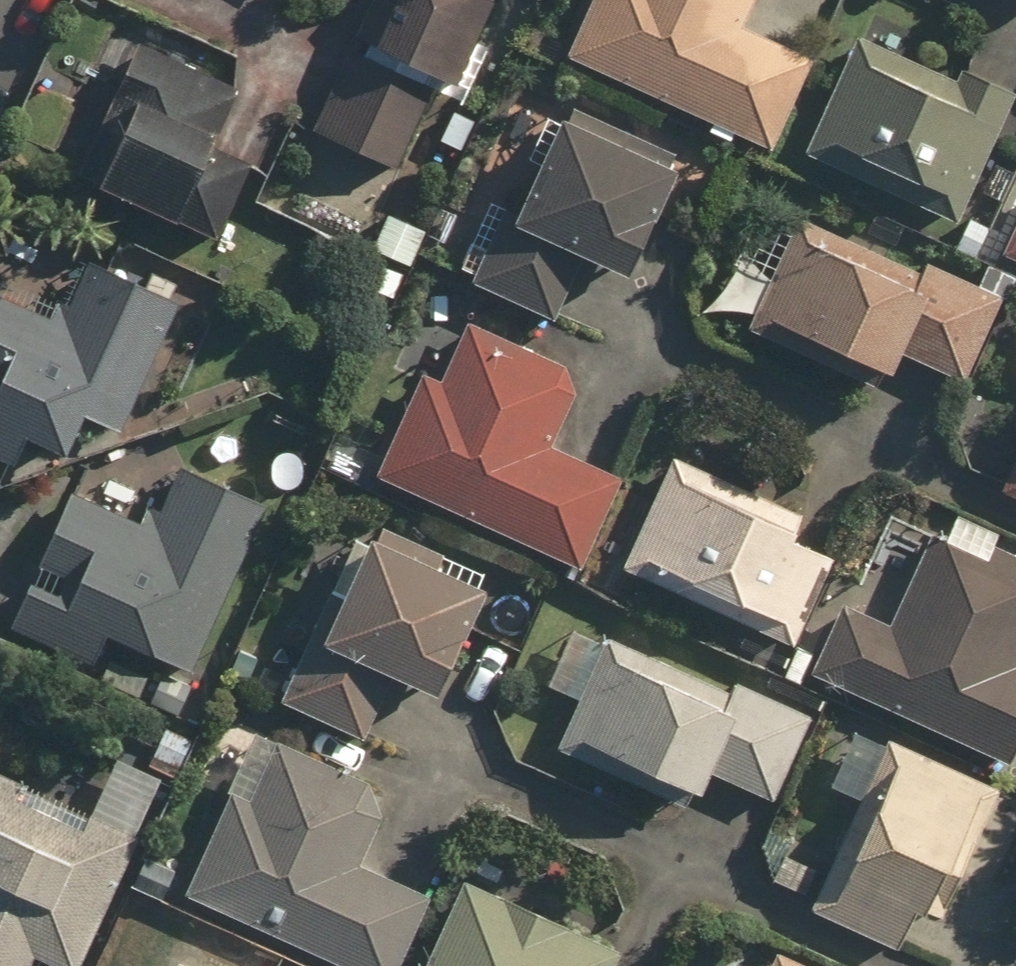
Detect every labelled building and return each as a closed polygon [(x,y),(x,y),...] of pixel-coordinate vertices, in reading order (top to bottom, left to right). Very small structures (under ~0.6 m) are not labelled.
[(317,130),(400,168),(440,81),(456,88),(496,0),(376,0),(317,130)] [(573,55),(775,146),(813,61),(740,28),(752,0),(598,0),(573,55)] [(861,39),(811,154),(959,219),(1014,91),(962,68),(956,80),(861,39)] [(146,46),(85,170),(220,236),(256,161),(213,140),(237,90),(146,46)] [(507,201),(473,275),(558,315),(582,263),(626,283),(684,157),(566,102),(517,206),(507,201)] [(921,272),(802,216),(751,328),(885,391),(901,356),(959,383),(1000,295),(926,261),(921,272)] [(1003,254),(1015,260),(1015,227),(1003,254)] [(15,467),(28,438),(65,455),(83,416),(114,430),(176,294),(90,255),(59,323),(0,296),(0,460),(15,467)] [(376,473),(578,567),(619,479),(555,450),(587,381),(465,324),(440,378),(424,370),(376,473)] [(801,515),(676,452),(621,561),(789,646),(834,558),(790,536),(801,515)] [(1006,488),(1015,493),(1015,465),(1006,488)] [(75,494),(11,626),(92,665),(107,636),(188,676),(270,507),(187,466),(154,533),(75,494)] [(896,628),(845,607),(818,673),(1013,755),(1015,748),(1015,553),(996,545),(1001,532),(957,514),(947,538),(935,533),(896,628)] [(367,522),(283,703),(366,742),(395,678),(439,698),(493,581),(367,522)] [(735,692),(579,621),(550,684),(582,699),(560,746),(660,792),(668,775),(706,793),(713,777),(774,806),(814,719),(738,684),(735,692)] [(997,790),(854,724),(827,781),(866,800),(832,872),(788,852),(774,881),(816,900),(811,911),(894,949),(912,910),(936,921),(997,790)] [(184,891),(358,965),(399,965),(430,893),(361,863),(392,791),(237,725),(212,784),(227,791),(184,891)] [(39,956),(61,965),(80,965),(165,778),(113,754),(87,811),(0,772),(0,965),(34,965),(39,956)] [(465,881),(427,965),(616,965),(622,951),(465,881)] [(782,954),(776,965),(807,965),(782,954)]
